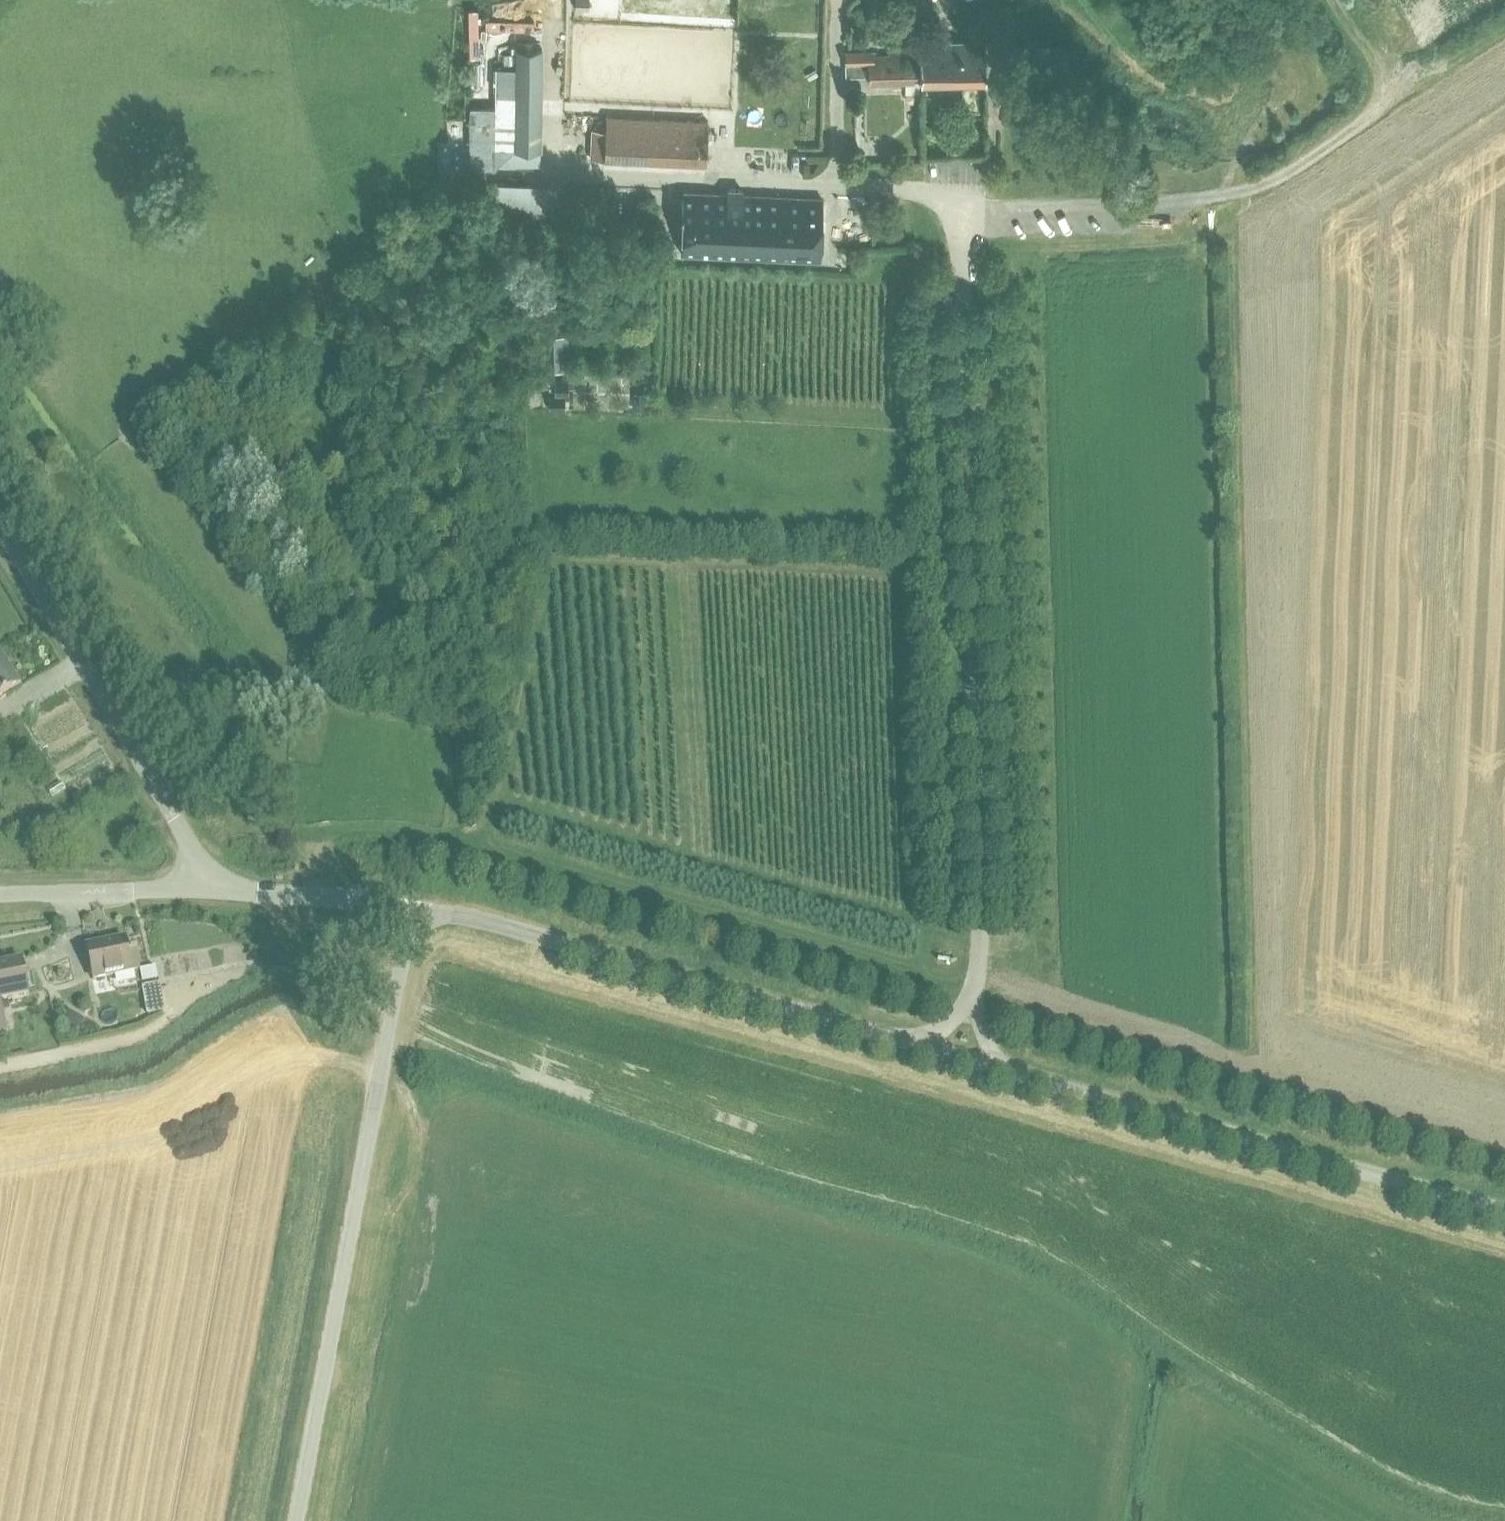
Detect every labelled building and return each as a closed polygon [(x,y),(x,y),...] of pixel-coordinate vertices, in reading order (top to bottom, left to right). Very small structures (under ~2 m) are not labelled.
[(986,81),(985,41),(920,42),(920,54),(867,55),(868,83),(920,81),(920,82),(986,81)] [(541,50),(517,50),(515,152),(540,152),(541,50)] [(494,110),(468,110),(468,172),(493,172),(494,111),(494,110)] [(705,162),(708,121),(608,116),(607,130),(591,129),(590,157),(705,162)] [(439,142),(439,178),(458,178),(458,142),(439,142)] [(515,152),(498,168),(540,168),(540,152),(515,152)] [(565,212),(566,180),(498,179),(497,212),(565,212)] [(600,189),(599,206),(613,206),(614,189),(600,189)] [(820,259),(822,199),(742,195),(742,189),(727,189),(727,194),(683,192),(680,252),(820,259)] [(660,247),(644,260),(652,269),(667,256),(660,247)] [(639,269),(638,281),(651,281),(652,271),(639,269)] [(278,317),(268,326),(273,332),(283,323),(278,317)] [(552,371),(552,384),(564,385),(563,397),(584,398),(585,385),(633,387),(634,375),(552,371)] [(634,393),(633,407),(644,407),(644,394),(634,393)] [(20,688),(0,654),(0,700),(20,688)] [(59,782),(46,790),(52,799),(64,791),(59,782)] [(85,947),(92,980),(138,971),(135,953),(127,954),(124,939),(85,947)] [(28,995),(21,960),(0,964),(0,1001),(28,995)] [(151,969),(138,972),(140,983),(158,980),(156,971),(151,969)] [(158,984),(142,987),(147,1015),(163,1012),(158,984)] [(65,1021),(82,1028),(86,1018),(69,1010),(65,1021)]
